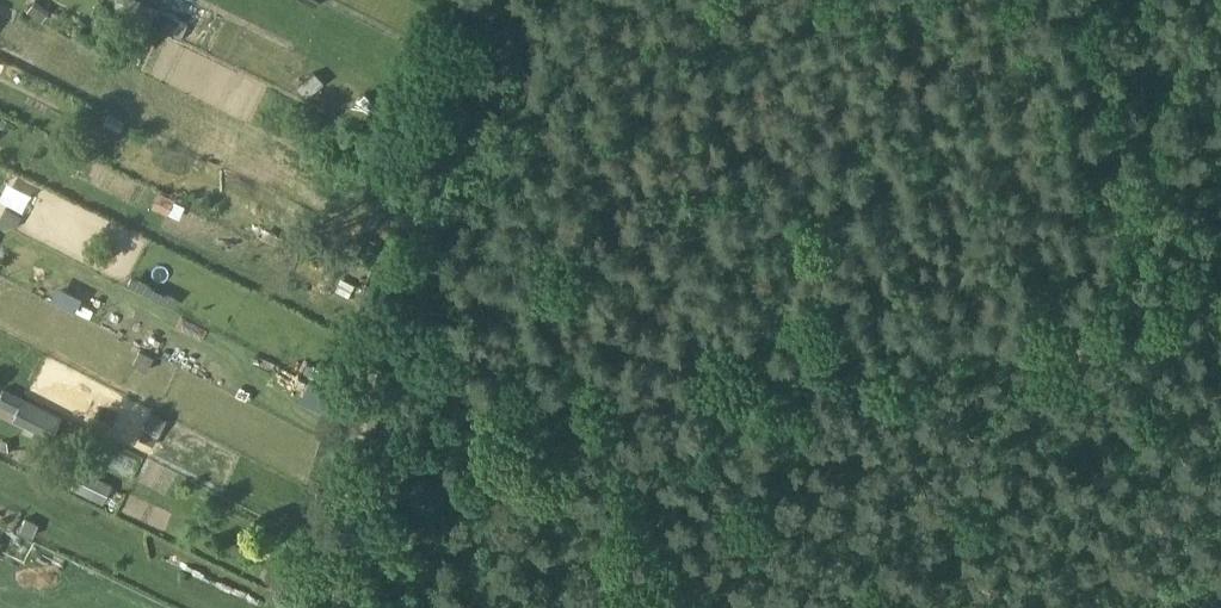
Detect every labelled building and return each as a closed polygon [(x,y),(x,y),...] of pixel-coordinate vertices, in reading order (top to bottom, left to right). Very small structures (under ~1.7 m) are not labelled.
[(28,11),(41,20),(49,10),(36,0),(28,11)] [(156,9),(157,8),(140,0),(116,0),(113,5),(150,23),(156,9)] [(156,9),(150,23),(149,23),(181,39),(188,23),(156,9)] [(306,97),(324,83),(315,72),(297,86),(306,97)] [(4,388),(0,396),(0,404),(16,412),(12,418),(51,438),(62,417),(4,388)] [(58,458),(48,479),(81,495),(92,474),(58,458)] [(26,518),(20,530),(33,536),(39,524),(26,518)]
